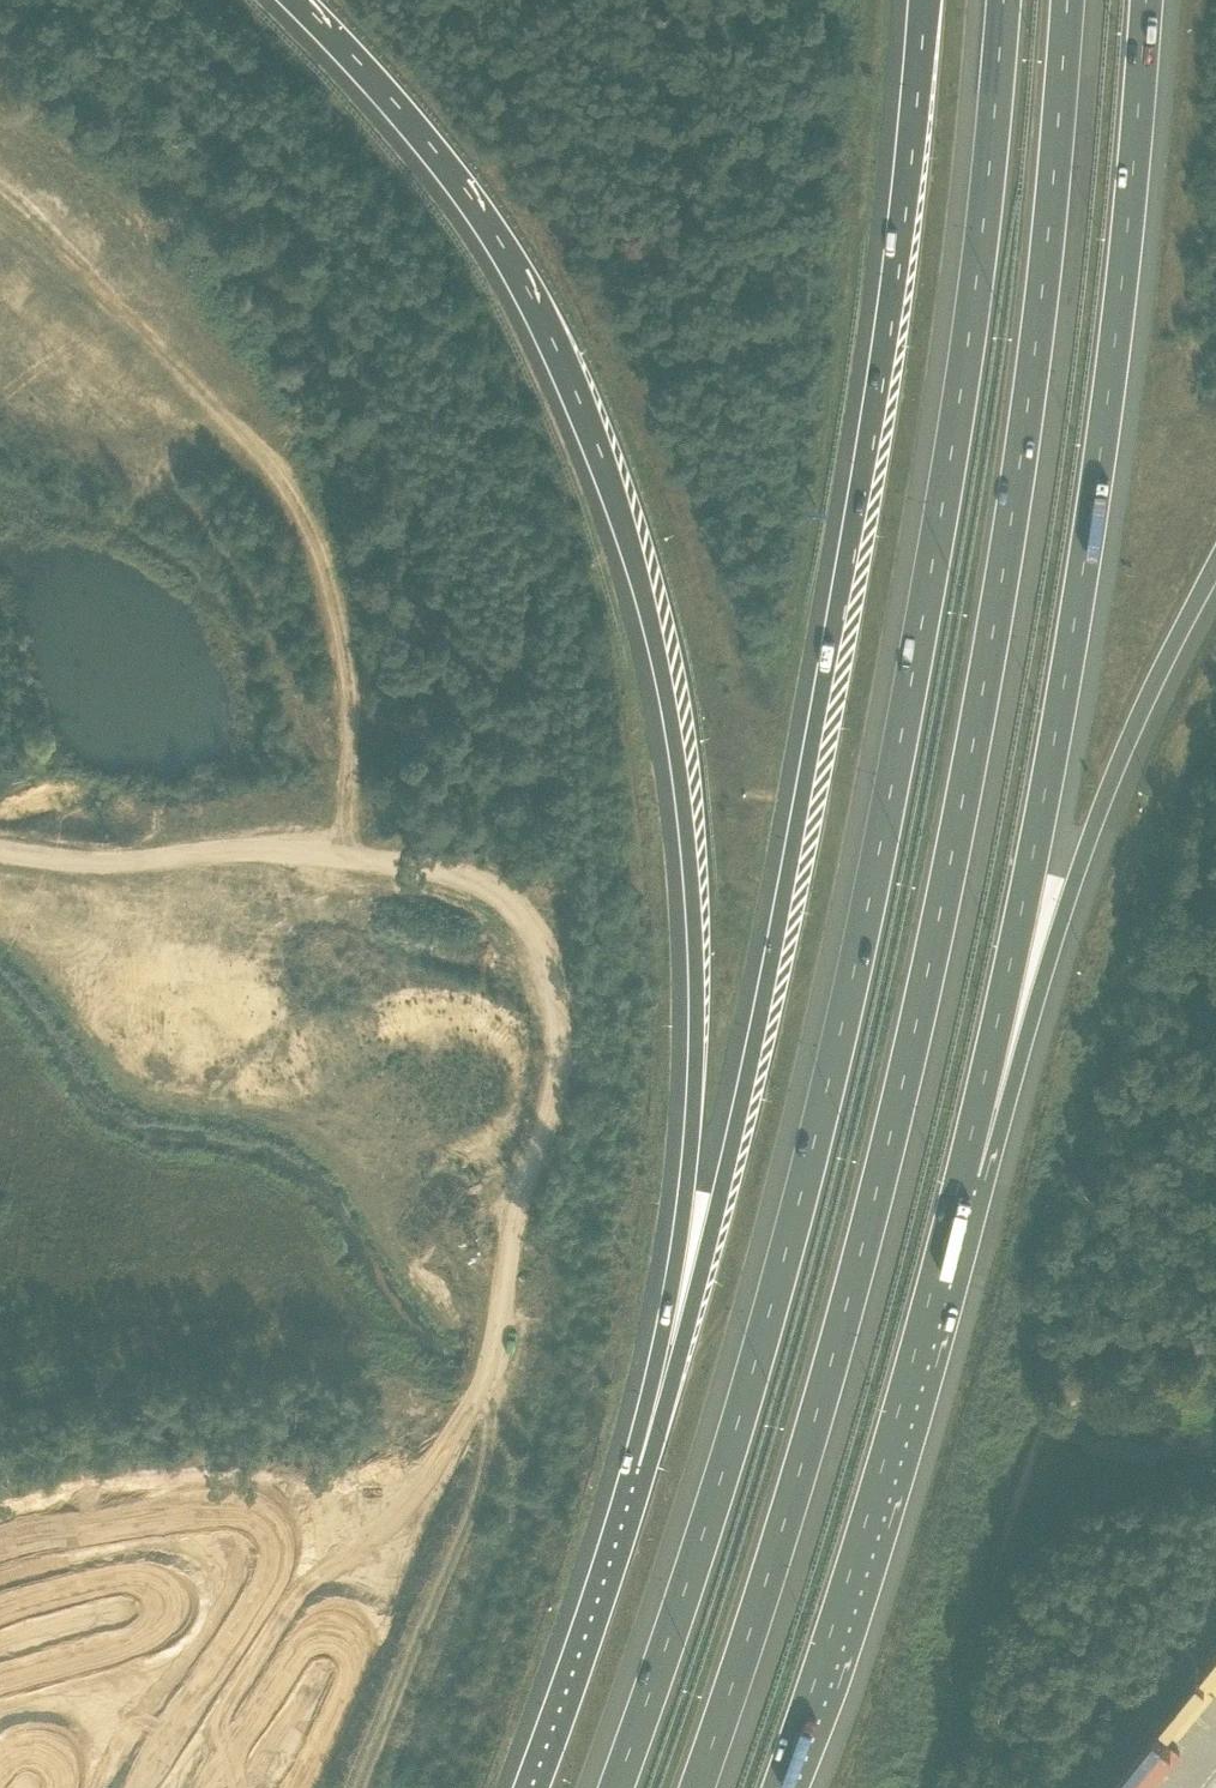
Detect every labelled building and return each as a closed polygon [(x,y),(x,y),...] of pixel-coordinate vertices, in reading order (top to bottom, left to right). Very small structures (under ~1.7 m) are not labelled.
[(1200,1674),(1215,1683),(1215,1647),(1200,1674)] [(1149,1726),(1174,1749),(1213,1706),(1188,1683),(1149,1726)]
